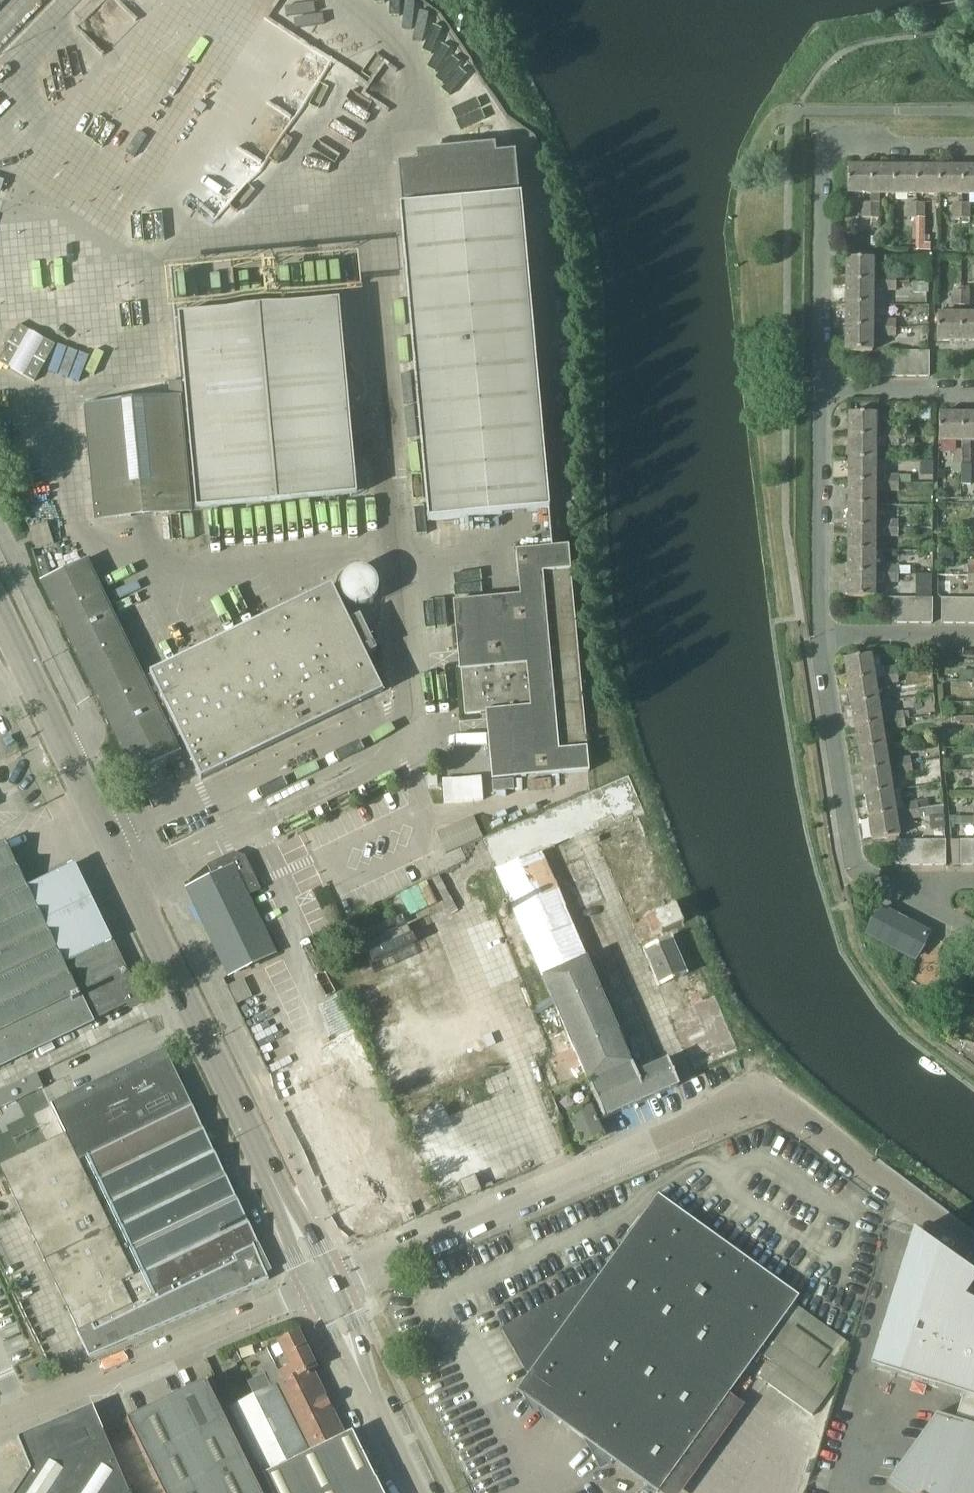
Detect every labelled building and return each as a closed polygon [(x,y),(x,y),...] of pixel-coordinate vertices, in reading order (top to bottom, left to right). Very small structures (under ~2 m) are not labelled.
[(429,521),(549,510),(521,197),(518,197),(518,195),(514,153),(398,163),(402,205),(403,205),(403,207),(400,207),(429,521)] [(848,167),(847,194),(870,194),(871,194),(871,167),(848,167)] [(871,218),(871,227),(879,228),(879,194),(894,194),(894,168),(871,167),(871,194),(871,203),(871,218)] [(894,168),(894,194),(916,194),(917,168),(894,168)] [(917,168),(916,194),(939,195),(939,168),(917,168)] [(939,168),(939,195),(962,195),(962,168),(939,168)] [(962,195),(973,195),(973,168),(962,168),(962,195)] [(863,247),(870,247),(871,203),(862,203),(862,218),(863,247)] [(924,203),(916,203),(916,218),(917,218),(916,248),(917,248),(917,251),(930,251),(930,243),(924,243),(924,203)] [(953,218),(962,218),(962,203),(953,203),(953,218)] [(962,218),(962,224),(970,224),(970,218),(970,203),(962,203),(962,218)] [(846,259),(846,282),(873,283),(873,259),(846,259)] [(881,273),(881,283),(897,283),(897,274),(881,273)] [(846,282),(846,305),(873,305),(873,291),(881,291),(881,283),(873,283),(846,282)] [(928,293),(929,282),(913,282),(912,293),(928,293)] [(881,283),(881,291),(896,291),(897,283),(881,283)] [(970,291),(960,291),(960,306),(970,306),(970,291)] [(357,495),(346,374),(339,301),(177,316),(195,510),(357,495)] [(846,305),(846,328),(873,328),(873,305),(846,305)] [(938,314),(938,341),(952,341),(957,341),(961,341),(961,315),(938,314)] [(961,341),(965,341),(970,341),(973,341),(973,315),(961,315),(961,341)] [(881,319),(881,329),(896,329),(897,319),(881,319)] [(34,382),(55,345),(19,324),(0,358),(0,363),(34,382)] [(846,328),(846,351),(872,351),(873,328),(846,328)] [(896,337),(896,329),(881,329),(881,337),(896,337)] [(879,351),(879,377),(892,377),(892,351),(879,351)] [(892,377),(904,377),(905,352),(892,351),(892,377)] [(917,352),(905,352),(904,377),(917,377),(917,352)] [(917,377),(930,377),(930,352),(917,352),(917,377)] [(181,382),(169,383),(170,396),(183,395),(181,382)] [(180,395),(85,404),(95,520),(191,511),(180,395)] [(920,406),(920,420),(933,420),(932,406),(920,406)] [(849,414),(849,437),(876,437),(876,414),(849,414)] [(939,414),(939,441),(963,441),(963,415),(939,414)] [(962,485),(971,485),(971,442),(973,442),(973,415),(963,415),(963,441),(962,450),(962,465),(962,485)] [(884,437),(899,437),(899,429),(884,429),(884,437)] [(849,437),(849,460),(876,460),(876,445),(884,446),(899,446),(899,437),(884,437),(876,437),(849,437)] [(962,465),(962,450),(953,450),(953,465),(962,465)] [(849,460),(849,483),(899,483),(899,475),(875,475),(876,460),(849,460)] [(849,483),(849,505),(875,506),(875,491),(899,491),(899,483),(849,483)] [(849,505),(848,528),(875,528),(875,506),(849,505)] [(884,520),(884,528),(899,529),(899,520),(884,520)] [(848,528),(848,551),(875,551),(875,536),(899,536),(899,529),(884,528),(875,528),(848,528)] [(521,596),(454,602),(460,670),(462,670),(466,714),(486,713),(492,780),(590,771),(569,546),(517,550),(521,596)] [(848,551),(848,574),(898,574),(911,574),(911,566),(875,566),(875,551),(848,551)] [(938,565),(951,565),(951,553),(938,553),(938,565)] [(44,557),(35,559),(42,583),(41,583),(133,774),(136,772),(178,752),(87,561),(51,578),(44,557)] [(848,574),(848,597),(875,597),(875,584),(898,584),(898,574),(848,574)] [(318,722),(381,691),(364,655),(376,650),(359,615),(357,616),(348,621),(331,587),(320,591),(150,674),(201,779),(318,722)] [(908,623),(908,598),(895,598),(895,623),(908,623)] [(920,623),(920,598),(908,598),(908,623),(920,623)] [(920,598),(920,623),(933,623),(933,598),(920,598)] [(954,624),(954,599),(942,598),(941,623),(954,624)] [(967,624),(967,599),(954,599),(954,624),(967,624)] [(871,655),(845,659),(848,683),(875,678),(883,677),(898,675),(896,665),(873,669),(871,655)] [(899,682),(898,675),(883,677),(884,685),(899,682)] [(875,678),(848,683),(852,705),(878,701),(875,678)] [(878,701),(852,705),(855,728),(882,724),(890,722),(889,714),(880,715),(878,701)] [(890,722),(905,720),(905,719),(904,711),(889,714),(890,722)] [(973,717),(957,717),(957,718),(957,726),(973,726),(973,717)] [(905,720),(890,722),(891,730),(906,728),(906,727),(905,720)] [(882,724),(855,728),(859,750),(885,746),(882,724)] [(885,746),(859,750),(862,773),(889,769),(885,746)] [(896,759),(897,767),(912,765),(910,757),(896,759)] [(912,765),(897,767),(898,775),(913,773),(912,765)] [(889,769),(862,773),(866,795),(892,791),(890,776),(889,769)] [(514,790),(513,779),(492,781),(493,791),(514,790)] [(892,791),(866,795),(869,818),(896,814),(892,791)] [(903,804),(904,812),(919,810),(918,802),(903,804)] [(896,814),(869,818),(873,841),(899,837),(897,821),(920,818),(928,817),(944,814),(943,806),(896,814)] [(473,817),(437,833),(438,834),(447,854),(461,848),(483,838),(475,820),(473,817)] [(933,865),(933,840),(921,841),(921,866),(933,865)] [(933,840),(933,865),(946,865),(946,840),(933,840)] [(961,865),(960,840),(951,840),(953,865),(961,865)] [(960,840),(961,865),(973,865),(973,840),(960,840)] [(0,844),(0,1067),(93,1022),(92,1020),(129,1004),(131,1008),(142,1003),(111,940),(65,962),(32,897),(28,888),(5,841),(0,844)] [(908,866),(908,841),(896,841),(896,866),(908,866)] [(921,866),(921,841),(908,841),(908,866),(921,866)] [(541,851),(496,871),(509,904),(510,903),(514,913),(536,965),(541,977),(587,957),(565,907),(541,851)] [(276,953),(248,896),(261,890),(245,856),(234,853),(207,865),(213,876),(186,889),(228,976),(276,953)] [(61,867),(31,882),(68,957),(113,935),(109,926),(77,859),(61,867)] [(676,905),(644,918),(652,937),(683,924),(684,924),(676,905)] [(928,935),(880,909),(868,932),(916,958),(928,935)] [(672,937),(642,950),(659,988),(689,975),(672,937)] [(541,977),(563,1028),(584,1075),(588,1083),(633,1064),(587,957),(541,977)] [(267,1262),(231,1187),(191,1103),(165,1049),(52,1103),(67,1135),(0,1167),(0,1169),(78,1332),(76,1333),(89,1359),(269,1280),(262,1265),(267,1262)] [(636,1073),(633,1064),(588,1083),(603,1120),(606,1119),(606,1118),(678,1087),(679,1086),(667,1058),(636,1073)] [(345,1064),(285,1093),(351,1227),(410,1198),(345,1064)] [(0,1091),(0,1108),(44,1088),(37,1073),(0,1091)] [(459,1182),(466,1198),(481,1192),(474,1175),(459,1182)] [(794,1304),(800,1297),(658,1195),(599,1277),(504,1330),(529,1374),(517,1391),(598,1449),(594,1454),(602,1468),(614,1461),(658,1492),(759,1353),(770,1361),(759,1377),(813,1416),(840,1378),(842,1369),(835,1364),(850,1344),(794,1304)] [(915,1234),(872,1368),(922,1383),(922,1384),(962,1396),(955,1419),(938,1414),(890,1482),(905,1492),(973,1492),(973,1276),(915,1234)] [(282,1341),(267,1349),(279,1373),(268,1379),(273,1388),(273,1389),(311,1370),(316,1368),(299,1333),(291,1337),(290,1335),(281,1339),(282,1341)] [(248,1347),(231,1356),(235,1365),(252,1357),(248,1347)] [(273,1388),(231,1409),(263,1476),(344,1436),(311,1370),(273,1389),(273,1388)] [(264,1376),(248,1383),(254,1394),(269,1386),(264,1376)] [(127,1421),(163,1492),(272,1492),(263,1476),(231,1409),(230,1409),(215,1377),(127,1421)] [(16,1492),(129,1492),(92,1407),(83,1411),(18,1439),(31,1470),(16,1492)] [(263,1476),(272,1492),(383,1492),(352,1432),(344,1436),(263,1476)]
